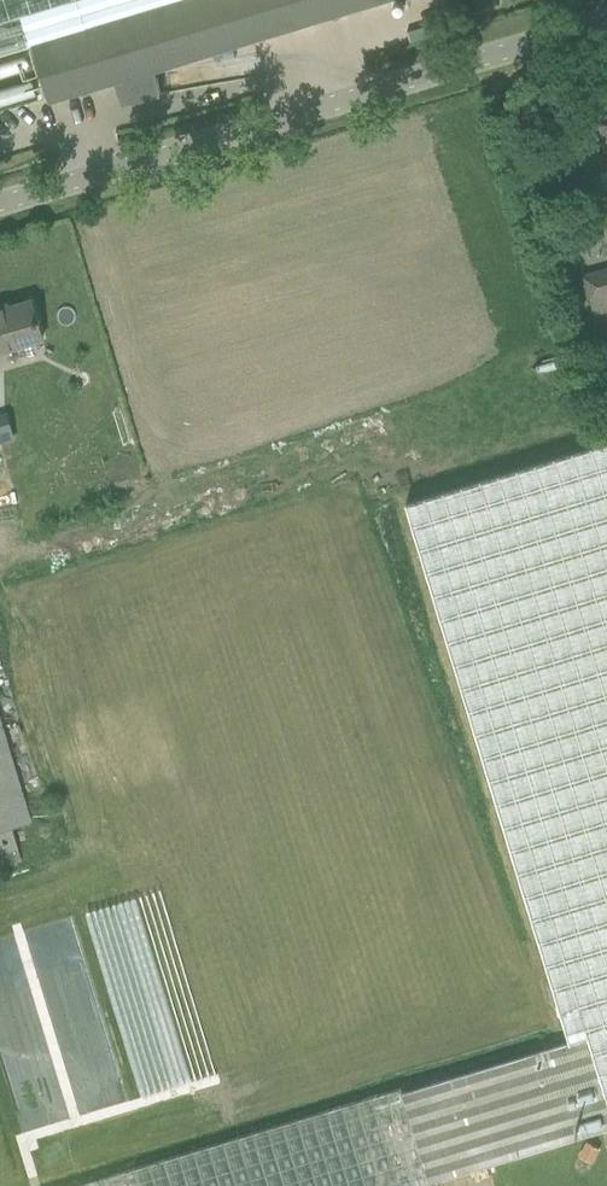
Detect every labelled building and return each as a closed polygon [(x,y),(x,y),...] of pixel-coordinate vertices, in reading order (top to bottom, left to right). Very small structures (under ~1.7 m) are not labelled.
[(32,44),(49,101),(123,79),(131,103),(159,95),(152,70),(384,0),(0,0),(0,53),(32,44)] [(589,184),(584,170),(570,174),(575,189),(589,184)] [(573,234),(576,244),(592,239),(589,229),(586,230),(585,224),(572,228),(574,234),(573,234)] [(591,299),(596,316),(606,313),(606,269),(582,276),(588,300),(591,299)] [(32,299),(0,308),(0,352),(43,339),(32,299)] [(16,439),(10,411),(0,413),(0,442),(16,439)] [(569,1041),(588,1035),(605,1090),(606,1090),(606,438),(405,499),(569,1041)] [(22,860),(12,827),(28,823),(0,725),(0,867),(22,860)] [(605,1090),(588,1035),(569,1041),(404,1090),(431,1179),(606,1126),(606,1098),(605,1090)] [(431,1179),(404,1090),(84,1185),(433,1185),(431,1179)] [(594,1163),(601,1148),(586,1141),(579,1155),(594,1163)]
